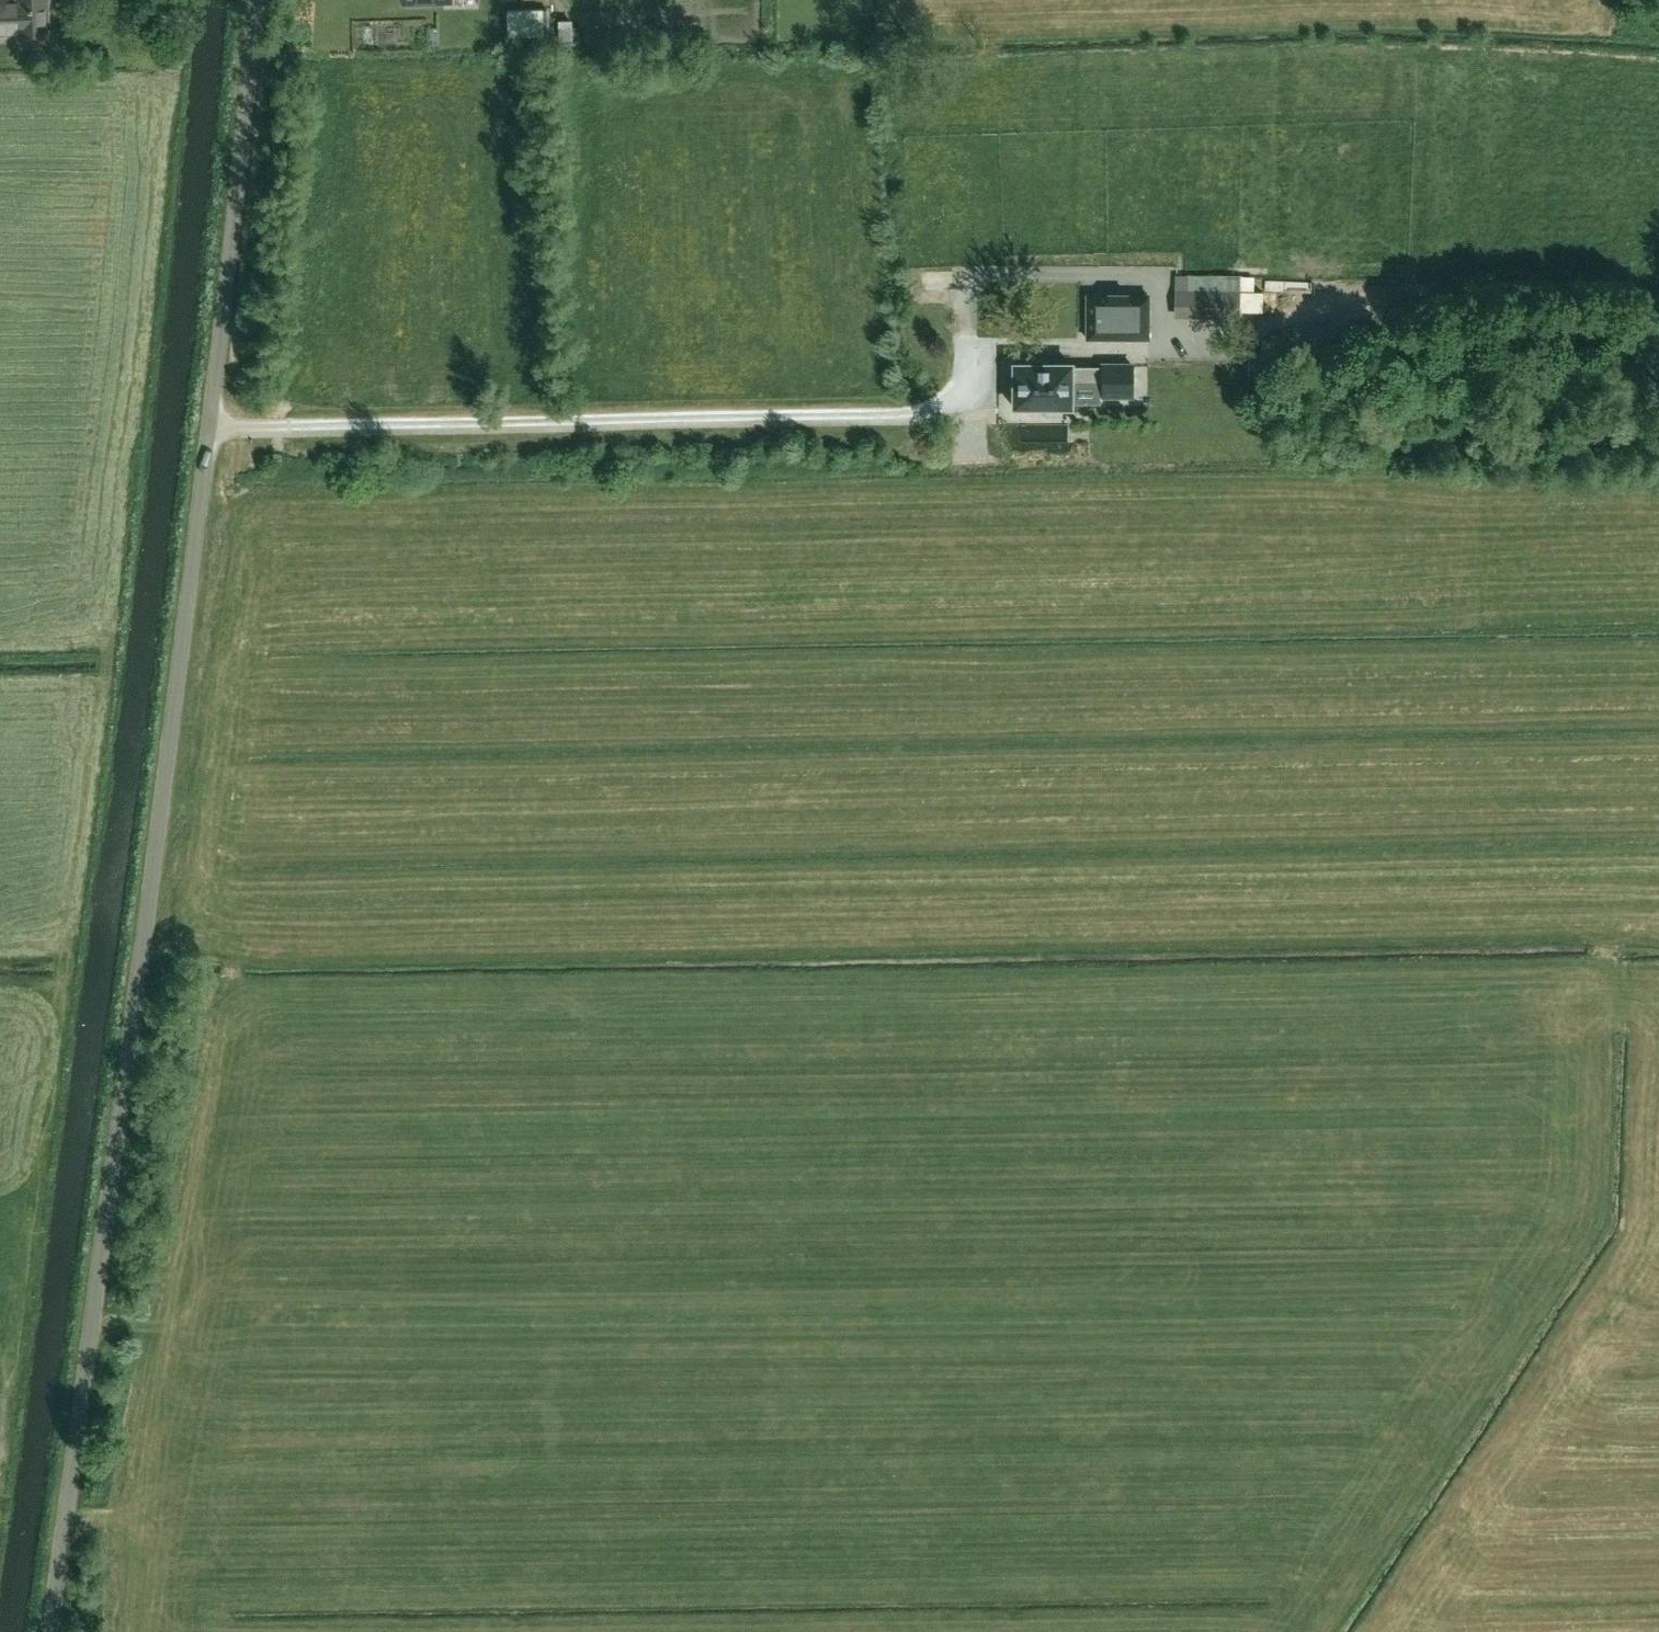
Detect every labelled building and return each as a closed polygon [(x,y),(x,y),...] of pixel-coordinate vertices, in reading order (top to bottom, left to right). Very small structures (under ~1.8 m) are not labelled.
[(21,36),(21,37),(48,37),(47,2),(33,2),(33,0),(20,0),(20,4),(0,4),(0,37),(21,36)] [(1238,317),(1238,291),(1174,291),(1174,317),(1238,317)] [(1148,295),(1087,295),(1087,339),(1148,339),(1148,295)] [(1102,382),(1102,366),(1071,366),(1071,365),(1069,364),(1069,365),(1015,365),(1014,364),(1014,366),(1014,406),(1014,407),(1015,407),(1045,407),(1045,417),(1065,417),(1065,407),(1069,407),(1069,408),(1071,407),(1071,406),(1071,405),(1071,382),(1102,382)] [(1102,365),(1102,366),(1102,382),(1102,395),(1132,395),(1132,365),(1102,365)]
